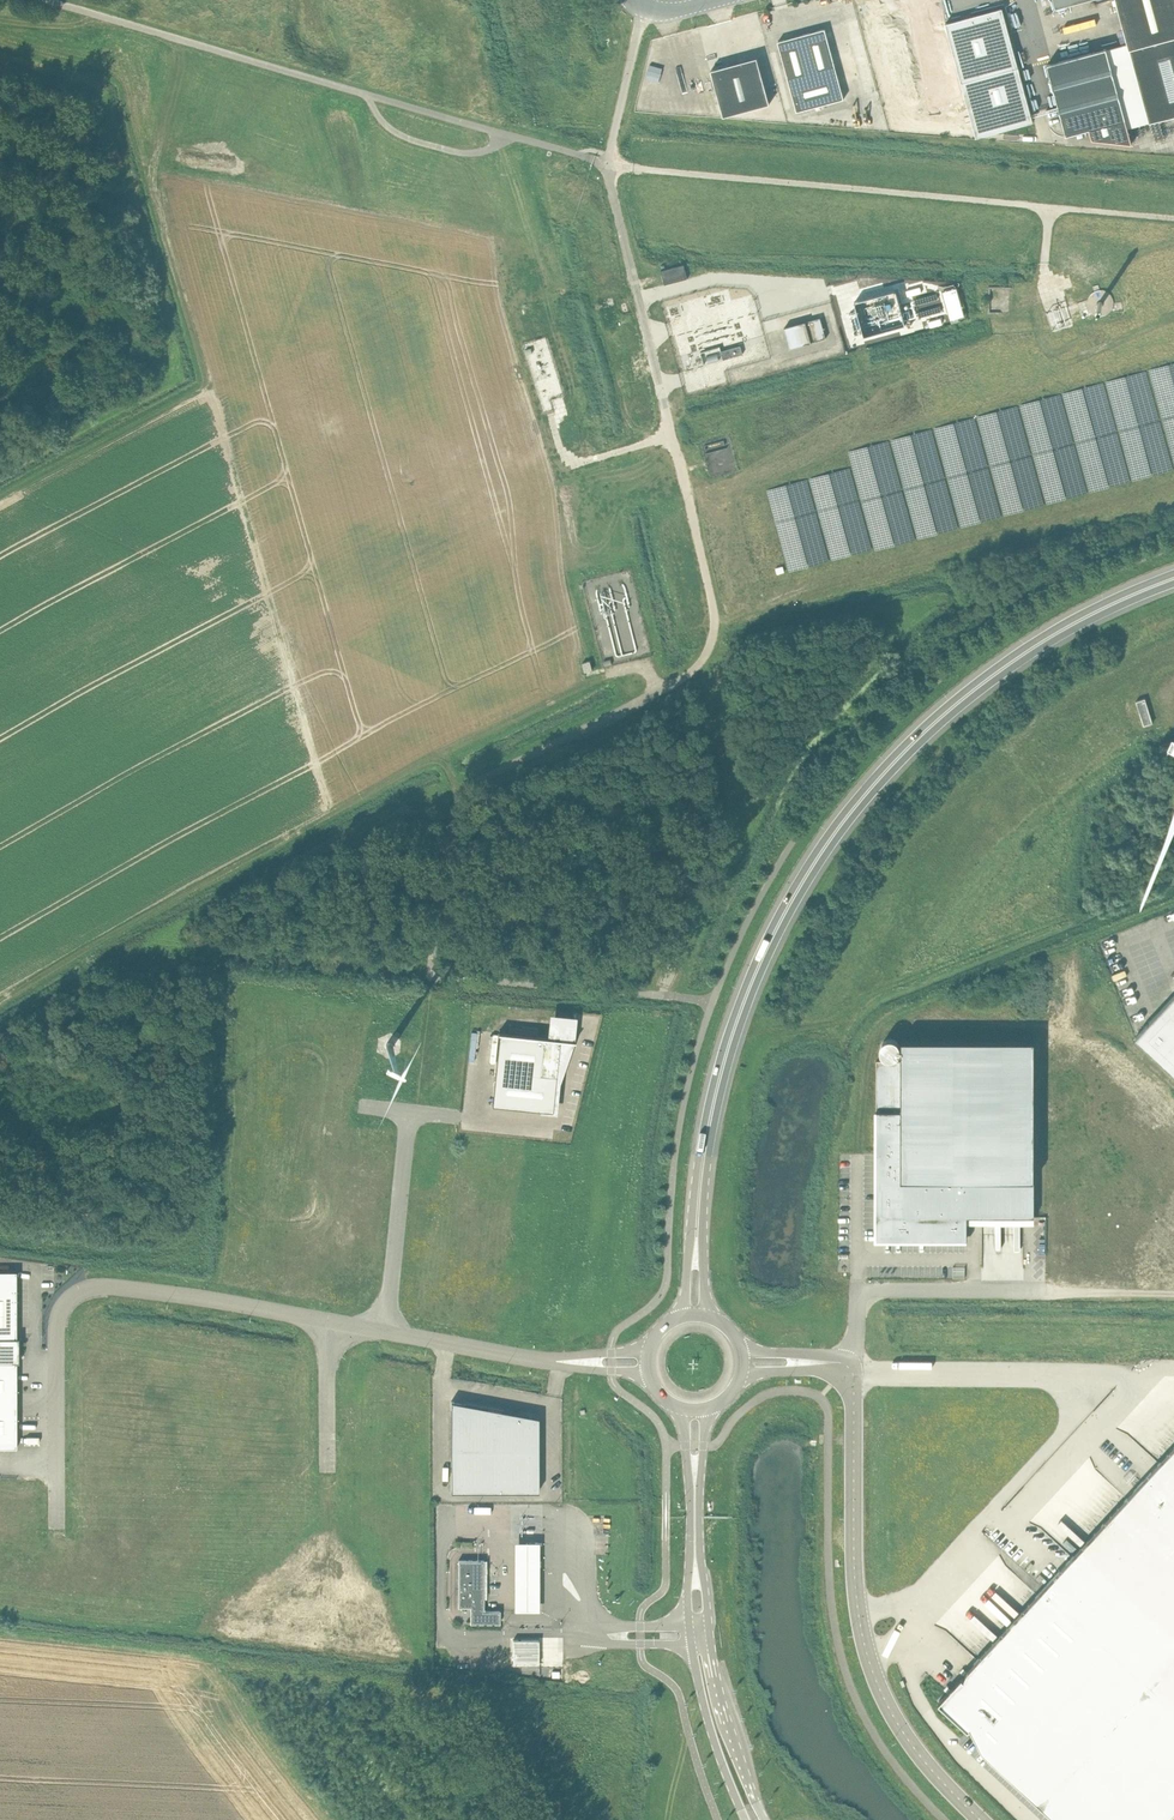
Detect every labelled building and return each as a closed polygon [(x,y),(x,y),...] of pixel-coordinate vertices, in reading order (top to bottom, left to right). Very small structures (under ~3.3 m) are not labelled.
[(966,100),(945,23),(940,25),(933,0),(902,0),(871,8),(901,118),(966,100)] [(1128,42),(1106,48),(1125,119),(1128,128),(1173,116),(1173,0),(1116,0),(1128,42)] [(976,137),(1033,122),(1002,8),(945,23),(976,137)] [(797,112),(844,99),(825,29),(778,41),(797,112)] [(125,47),(126,40),(114,37),(112,44),(125,47)] [(1132,143),(1125,119),(1106,48),(1047,64),(1066,135),(1090,129),(1092,138),(1132,143)] [(724,116),(770,104),(757,57),(711,70),(724,116)] [(665,284),(688,278),(684,264),(661,271),(665,284)] [(956,285),(942,289),(950,317),(964,313),(956,285)] [(1099,290),(1098,285),(1093,286),(1094,292),(1093,292),(1092,293),(1091,294),(1090,295),(1089,296),(1088,297),(1088,299),(1088,300),(1077,303),(1083,318),(1093,315),(1094,315),(1096,316),(1097,316),(1098,317),(1100,317),(1101,317),(1104,317),(1105,316),(1106,316),(1108,315),(1110,314),(1110,313),(1111,312),(1123,310),(1121,302),(1114,303),(1114,301),(1114,300),(1113,298),(1112,297),(1111,295),(1110,294),(1109,293),(1107,292),(1106,291),(1104,291),(1102,290),(1099,290)] [(920,288),(906,292),(907,298),(921,294),(920,288)] [(940,317),(928,321),(930,326),(941,323),(940,317)] [(790,348),(826,338),(820,318),(784,327),(790,348)] [(741,346),(721,351),(724,360),(743,354),(741,346)] [(590,660),(583,663),(585,672),(593,670),(590,660)] [(1145,698),(1136,701),(1144,725),(1153,722),(1145,698)] [(665,968),(671,971),(674,964),(668,961),(665,968)] [(1135,1037),(1173,1073),(1173,995),(1135,1037)] [(559,1010),(558,1033),(586,1034),(587,1011),(559,1010)] [(500,1034),(492,1105),(552,1111),(556,1076),(560,1077),(573,1041),(575,1042),(575,1041),(498,1033),(498,1034),(500,1034)] [(900,1045),(898,1041),(894,1039),(889,1038),(885,1040),(881,1044),(880,1049),(881,1053),(884,1057),(888,1059),(892,1059),(896,1057),(900,1054),(901,1050),(900,1045)] [(968,1241),(968,1237),(968,1217),(1035,1217),(1036,1041),(902,1041),(902,1060),(877,1060),(876,1239),(885,1239),(885,1240),(960,1241),(968,1241)] [(0,1271),(0,1447),(17,1447),(17,1362),(19,1362),(19,1360),(16,1360),(16,1340),(19,1340),(19,1338),(16,1338),(16,1271),(0,1271)] [(529,1416),(451,1401),(451,1492),(538,1492),(539,1431),(538,1431),(538,1418),(529,1416)] [(940,1701),(970,1728),(971,1727),(984,1750),(1060,1819),(1167,1819),(1173,1812),(1173,1449),(969,1671),(966,1678),(964,1676),(940,1701)] [(538,1542),(513,1542),(512,1610),(536,1610),(538,1542)] [(484,1562),(485,1560),(459,1560),(458,1607),(471,1607),(471,1623),(500,1623),(500,1610),(498,1610),(483,1610),(484,1562)] [(539,1640),(513,1640),(513,1664),(539,1664),(539,1640)]
